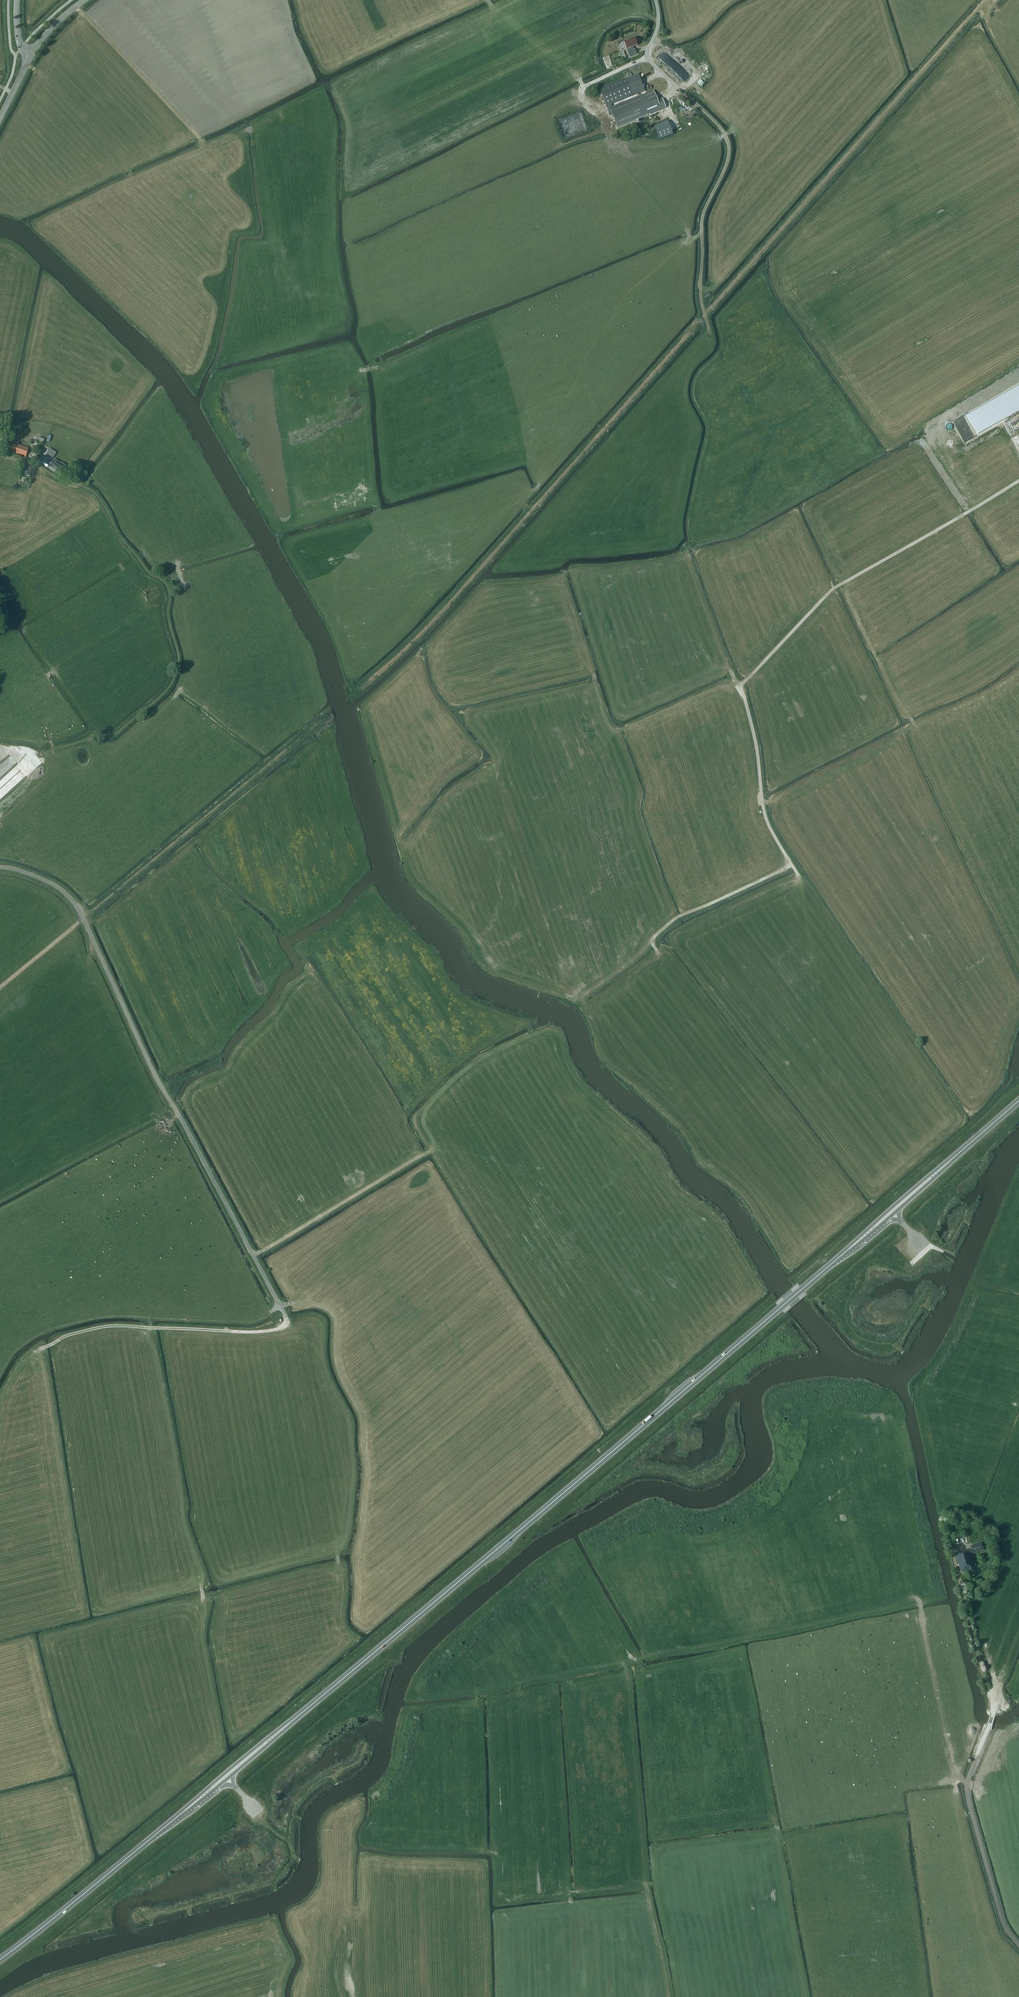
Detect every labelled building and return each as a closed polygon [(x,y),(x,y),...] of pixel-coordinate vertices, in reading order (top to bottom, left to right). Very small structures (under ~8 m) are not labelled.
[(624,42),(629,57),(636,54),(634,49),(632,50),(631,48),(637,45),(634,38),(624,42)] [(653,90),(640,96),(612,107),(611,104),(645,91),(638,74),(599,90),(609,114),(612,113),(618,127),(648,115),(647,114),(661,109),(661,110),(666,108),(662,98),(657,100),(653,90)] [(652,127),(658,140),(672,134),(666,121),(652,127)] [(15,453),(26,457),(29,448),(18,445),(18,443),(12,442),(10,450),(15,452),(15,453)] [(61,463),(55,460),(51,468),(59,473),(62,468),(63,469),(64,469),(66,466),(65,465),(61,463)] [(971,1548),(959,1551),(960,1552),(956,1554),(961,1572),(968,1570),(971,1577),(977,1575),(974,1565),(971,1553),(984,1550),(982,1543),(970,1546),(971,1548)]
